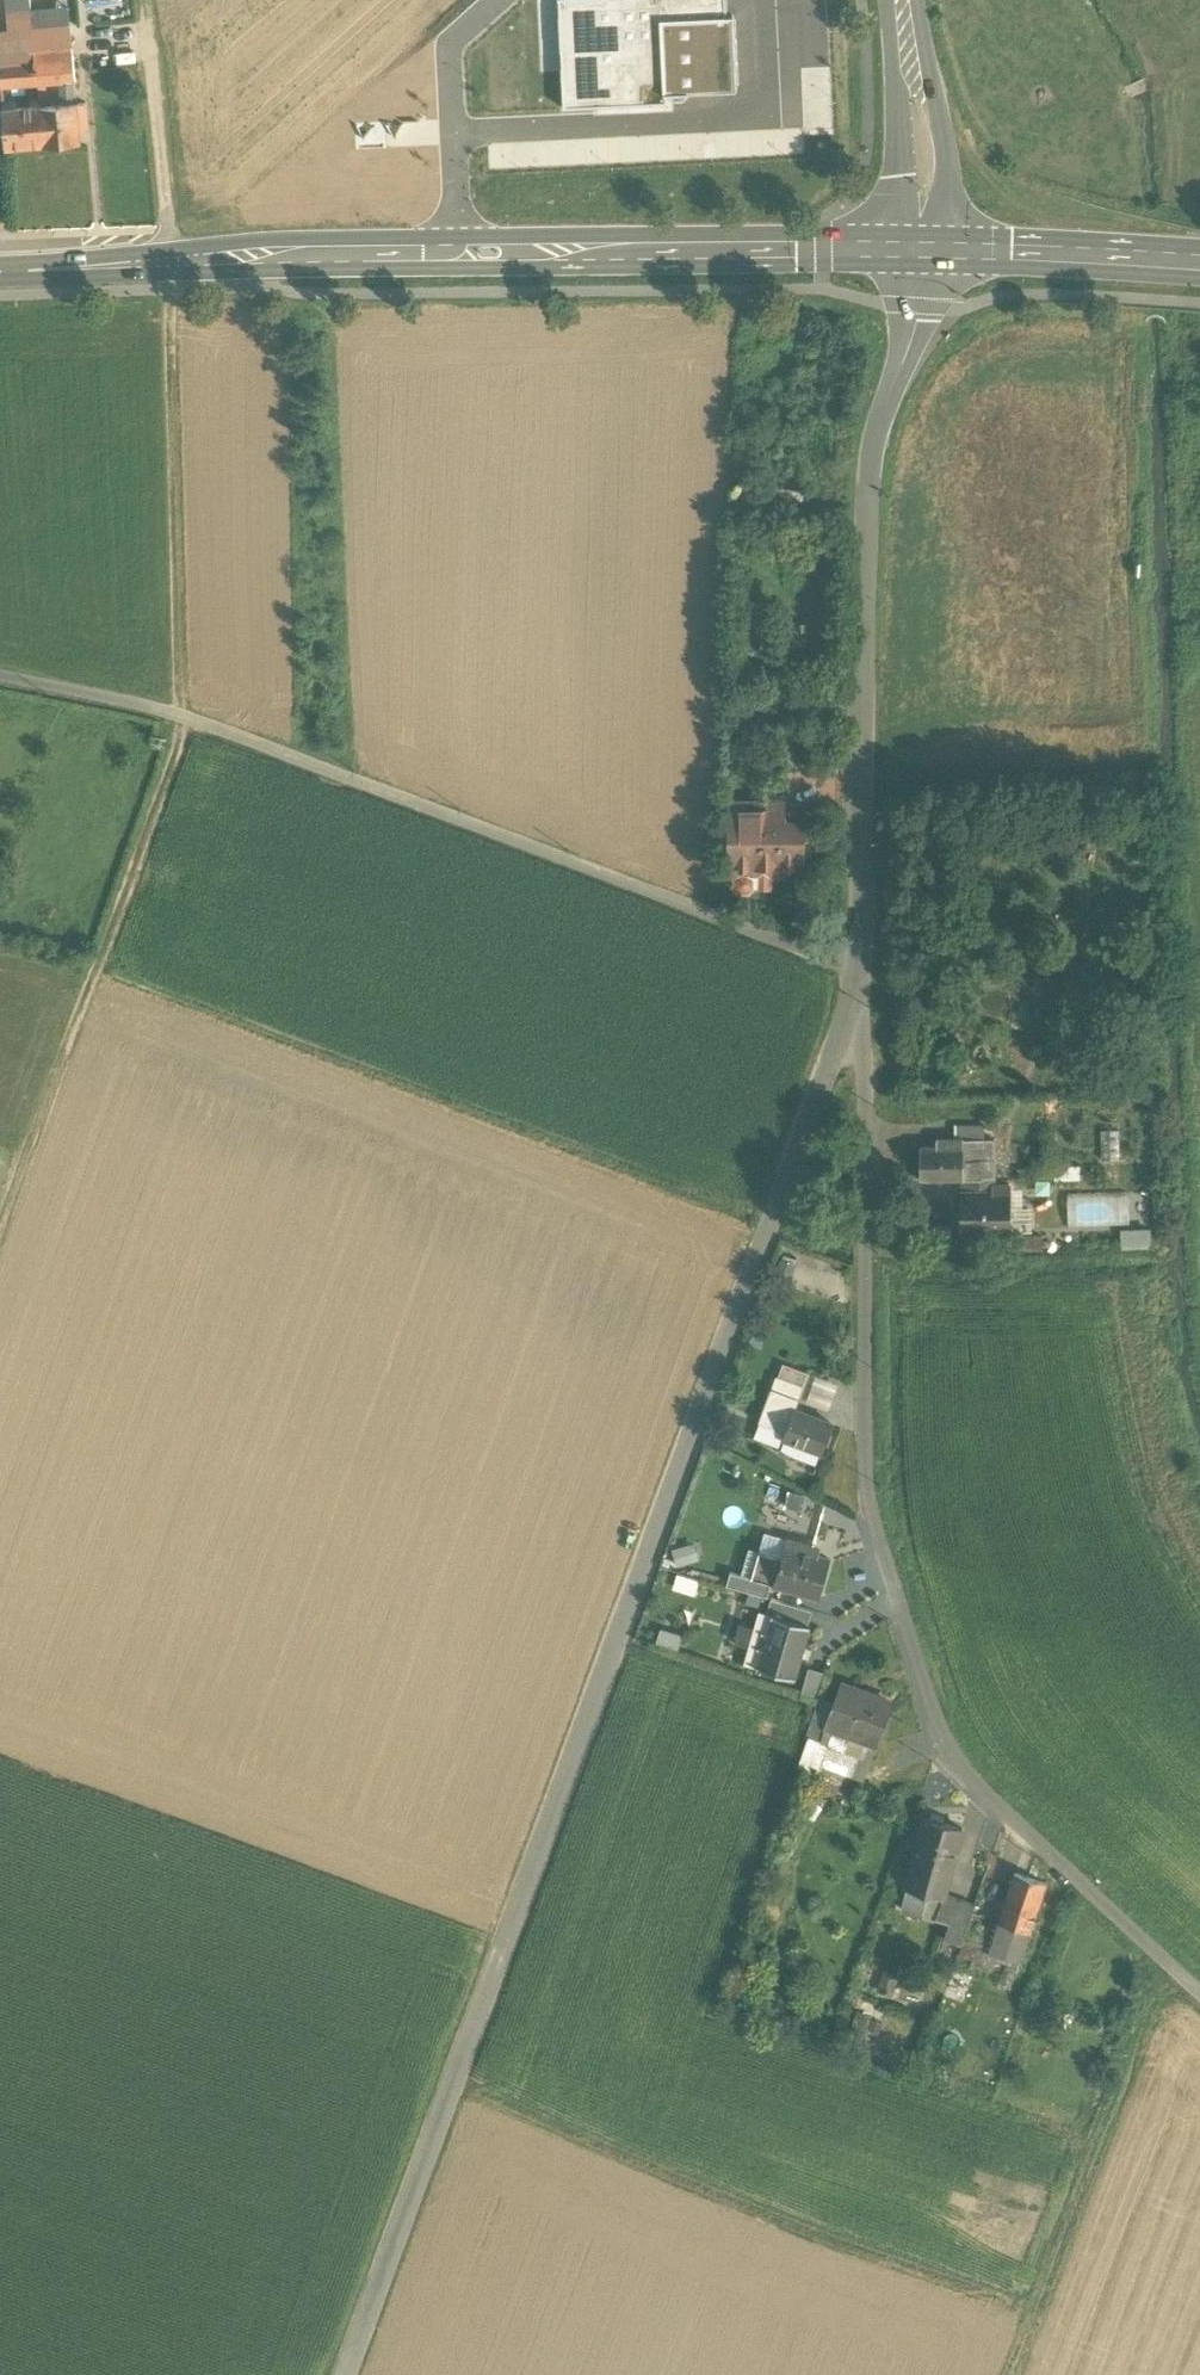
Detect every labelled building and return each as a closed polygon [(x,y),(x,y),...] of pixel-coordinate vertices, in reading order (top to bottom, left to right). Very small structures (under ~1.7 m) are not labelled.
[(564,109),(667,103),(666,94),(737,90),(733,16),(727,16),(726,0),(558,0),(564,109)] [(72,27),(34,30),(38,84),(76,81),(74,60),(72,27)] [(0,32),(0,75),(1,87),(38,84),(34,30),(0,32)] [(87,104),(78,105),(80,126),(89,125),(87,104)] [(78,105),(41,108),(45,146),(81,143),(80,126),(78,105)] [(41,108),(3,110),(5,132),(7,150),(45,146),(41,108)] [(782,805),(733,805),(733,873),(734,872),(734,887),(740,893),(749,893),(755,887),(755,882),(772,882),(772,870),(800,870),(800,824),(782,824),(782,805)] [(1121,1158),(1121,1129),(1102,1129),(1102,1158),(1121,1158)] [(993,1140),(954,1140),(954,1146),(919,1147),(920,1180),(962,1180),(981,1179),(981,1177),(993,1177),(993,1140)] [(1080,1167),(1054,1167),(1054,1181),(1080,1180),(1080,1167)] [(981,1177),(981,1179),(962,1180),(962,1195),(994,1194),(993,1186),(993,1177),(981,1177)] [(993,1186),(994,1194),(962,1195),(963,1232),(1009,1232),(1008,1186),(993,1186)] [(1132,1194),(1070,1196),(1070,1227),(1132,1225),(1132,1194)] [(1124,1228),(1123,1245),(1152,1245),(1152,1228),(1124,1228)] [(809,1374),(783,1364),(778,1377),(804,1387),(809,1374)] [(778,1377),(777,1377),(771,1391),(799,1401),(804,1387),(778,1377)] [(799,1401),(771,1391),(759,1423),(785,1433),(794,1410),(795,1411),(799,1401)] [(795,1411),(794,1410),(785,1433),(783,1438),(822,1452),(832,1425),(795,1411)] [(814,1547),(787,1539),(787,1540),(765,1534),(760,1552),(782,1558),(774,1584),(819,1597),(830,1559),(812,1554),(814,1547)] [(760,1552),(759,1551),(751,1578),(774,1584),(782,1558),(760,1552)] [(812,1610),(771,1599),(766,1615),(771,1616),(771,1614),(808,1625),(812,1610)] [(808,1625),(771,1614),(771,1616),(766,1632),(762,1631),(757,1648),(761,1649),(756,1667),(795,1678),(811,1625),(808,1625)] [(820,1694),(824,1670),(809,1667),(804,1691),(820,1694)] [(891,1703),(841,1685),(834,1704),(826,1726),(828,1726),(829,1724),(850,1731),(849,1734),(876,1744),(891,1703)] [(850,1731),(829,1724),(828,1726),(826,1726),(834,1704),(819,1698),(805,1738),(809,1739),(800,1767),(812,1771),(813,1770),(820,1765),(821,1765),(822,1763),(832,1767),(832,1766),(859,1776),(858,1777),(863,1779),(864,1775),(868,1762),(869,1763),(876,1744),(849,1734),(850,1731)] [(963,1828),(926,1818),(914,1859),(915,1860),(902,1908),(921,1914),(928,1892),(944,1897),(945,1894),(963,1828)] [(1045,1884),(1016,1874),(1006,1904),(1000,1923),(1029,1932),(1045,1884)] [(1010,1891),(1004,1889),(1000,1902),(1006,1904),(1010,1891)] [(960,1899),(945,1894),(944,1897),(928,1892),(921,1914),(950,1923),(951,1924),(960,1899)] [(975,1904),(960,1899),(951,1924),(950,1923),(944,1938),(961,1945),(975,1904)] [(980,1925),(971,1922),(960,1955),(970,1958),(980,1925)] [(1029,1932),(1000,1923),(997,1931),(985,1970),(1001,1975),(1001,1973),(1014,1977),(1029,1932)] [(997,1931),(980,1925),(970,1958),(972,1959),(970,1965),(985,1970),(997,1931)]
